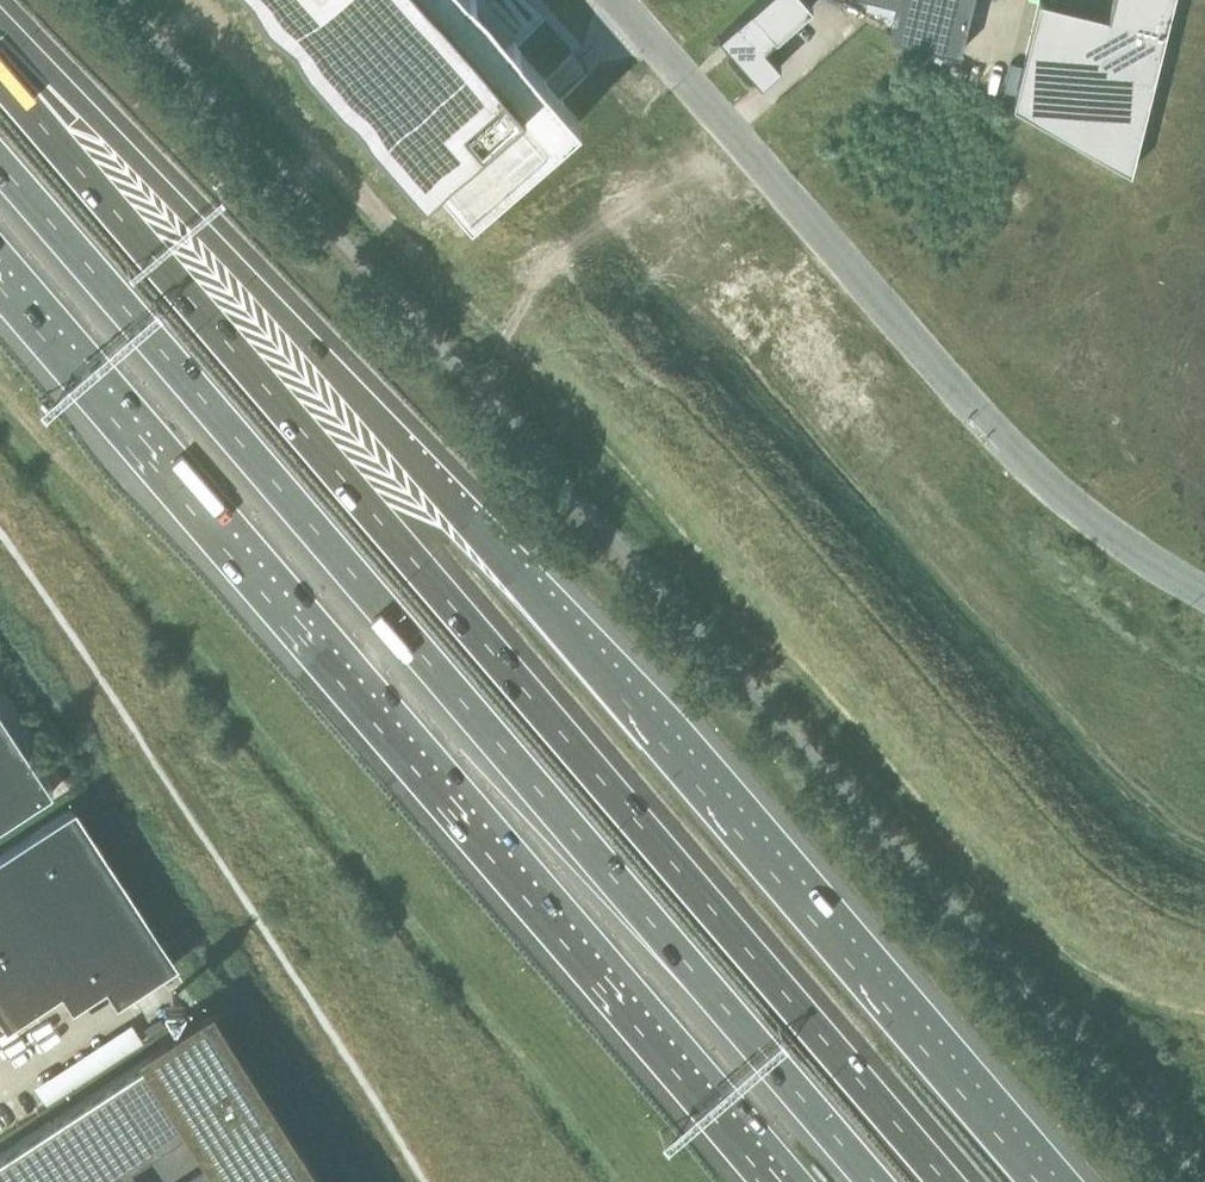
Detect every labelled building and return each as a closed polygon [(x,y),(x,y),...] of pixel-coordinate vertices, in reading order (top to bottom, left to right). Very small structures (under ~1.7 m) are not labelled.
[(423,187),(437,174),(471,213),(580,117),(563,98),(563,97),(562,95),(561,96),(546,78),(545,76),(544,76),(520,48),(514,41),(507,47),(470,4),(474,0),(260,0),(423,187)] [(809,0),(760,0),(720,35),(762,83),(781,66),(765,47),(813,5),(809,0)] [(899,2),(891,35),(960,53),(973,0),(889,0),(899,2)] [(1092,84),(1149,98),(1173,0),(1112,0),(1108,15),(1108,16),(1109,16),(1092,84)] [(54,790),(0,707),(0,825),(54,790)] [(13,1022),(69,986),(79,1002),(113,981),(114,982),(124,997),(173,965),(71,808),(0,854),(0,1002),(13,1022)] [(309,1163),(212,1013),(151,1053),(151,1054),(0,1153),(0,1181),(323,1181),(318,1175),(309,1163)]
